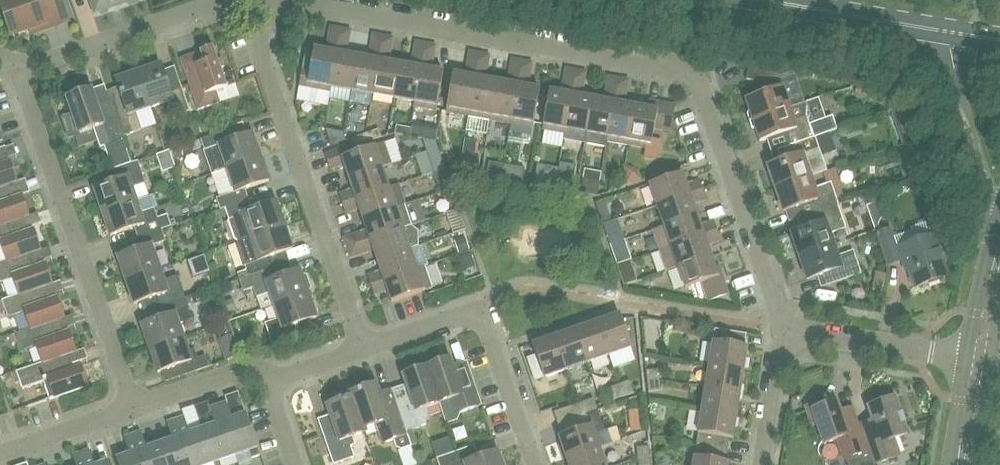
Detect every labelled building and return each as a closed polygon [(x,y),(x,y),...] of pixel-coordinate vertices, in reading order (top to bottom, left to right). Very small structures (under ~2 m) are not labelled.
[(38,30),(40,31),(68,21),(61,0),(0,0),(12,35),(37,26),(38,30)] [(95,13),(131,0),(90,0),(95,13)] [(330,87),(337,45),(327,43),(326,50),(314,48),(313,51),(305,50),(299,86),(330,92),(331,87),(330,87)] [(351,91),(357,56),(346,54),(348,47),(337,45),(330,87),(331,87),(351,91)] [(220,68),(224,67),(221,59),(218,60),(213,46),(180,58),(198,110),(220,102),(216,91),(227,87),(220,68)] [(357,56),(351,91),(372,94),(380,53),(370,51),(368,58),(357,56)] [(394,98),(400,64),(389,62),(390,54),(380,53),(372,94),(394,98)] [(415,102),(422,60),(412,58),(411,66),(400,64),(394,98),(414,102),(415,102)] [(436,111),(443,71),(431,69),(433,62),(422,60),(415,102),(414,102),(413,107),(436,111)] [(170,90),(161,64),(138,72),(150,108),(168,102),(173,117),(190,111),(181,86),(170,90)] [(468,117),(476,70),(466,68),(465,75),(453,73),(446,112),(468,117)] [(749,122),(790,108),(778,73),(748,68),(746,80),(757,82),(761,94),(745,100),(748,110),(746,115),(749,122)] [(489,120),(496,81),(485,79),(487,72),(476,70),(468,117),(489,120)] [(150,108),(138,72),(115,80),(124,106),(113,110),(122,137),(141,130),(138,119),(142,118),(140,111),(150,108)] [(510,124),(519,78),(508,76),(507,83),(496,81),(489,120),(510,124)] [(532,128),(540,89),(528,87),(529,79),(519,78),(510,124),(532,128)] [(565,129),(573,87),(562,85),(561,93),(549,91),(542,130),(565,134),(566,129),(565,129)] [(586,137),(593,98),(582,96),(583,89),(573,87),(565,129),(566,129),(565,134),(586,137)] [(91,88),(79,93),(66,97),(72,115),(63,118),(69,136),(79,133),(79,134),(93,129),(100,148),(106,146),(114,169),(131,163),(122,137),(113,110),(112,107),(99,112),(91,88)] [(608,137),(615,95),(605,93),(604,100),(593,98),(586,137),(587,137),(586,144),(606,147),(607,141),(606,141),(607,137),(608,137)] [(628,145),(635,106),(624,104),(626,97),(615,95),(608,137),(607,137),(606,141),(607,141),(628,145)] [(826,122),(818,99),(790,109),(790,108),(749,122),(751,129),(756,131),(759,142),(785,133),(790,146),(795,144),(813,138),(815,137),(832,131),(828,121),(826,122)] [(652,140),(654,129),(670,132),(672,120),(673,117),(674,109),(656,105),(655,109),(635,106),(628,145),(647,149),(645,158),(654,160),(659,158),(662,142),(652,140)] [(909,123),(903,106),(900,108),(890,111),(896,128),(906,125),(909,123)] [(409,137),(410,128),(396,126),(394,134),(409,137)] [(410,128),(409,137),(423,139),(425,131),(410,128)] [(365,134),(368,142),(381,137),(379,130),(365,134)] [(212,174),(260,157),(252,133),(228,142),(224,131),(201,139),(205,150),(203,151),(212,174)] [(346,141),(343,133),(329,138),(332,146),(346,141)] [(354,147),(368,142),(365,134),(351,139),(354,147)] [(805,166),(823,160),(815,137),(813,138),(795,144),(799,155),(768,166),(768,168),(767,171),(770,181),(774,183),(776,189),(809,177),(805,166)] [(427,152),(438,148),(436,142),(423,140),(427,152)] [(923,175),(911,142),(899,147),(912,180),(923,175)] [(390,164),(383,143),(350,154),(348,147),(333,152),(325,155),(330,169),(339,166),(340,169),(345,167),(348,179),(382,167),(390,164)] [(438,148),(427,152),(435,173),(444,169),(445,169),(442,161),(438,148)] [(175,167),(169,150),(165,152),(157,154),(163,171),(175,167)] [(465,164),(464,172),(476,175),(479,157),(462,154),(460,163),(465,164)] [(10,161),(3,163),(0,156),(0,187),(10,184),(17,182),(10,161)] [(245,189),(269,181),(260,157),(212,174),(220,197),(216,199),(220,210),(225,208),(248,200),(245,189)] [(102,212),(136,200),(131,187),(145,183),(138,161),(131,163),(114,169),(118,180),(94,189),(102,212)] [(465,164),(460,163),(452,162),(451,170),(464,172),(465,164)] [(502,171),(503,165),(489,162),(486,176),(501,179),(502,171)] [(502,171),(501,179),(522,183),(525,169),(503,165),(502,171)] [(389,187),(382,167),(348,179),(352,189),(339,194),(342,203),(389,188),(389,187)] [(581,193),(589,195),(592,180),(600,182),(602,171),(585,169),(581,193)] [(533,185),(554,189),(557,174),(536,171),(533,185)] [(703,190),(699,180),(686,185),(682,173),(649,185),(656,206),(703,190)] [(557,174),(554,189),(571,192),(574,177),(557,174)] [(783,212),(814,201),(818,212),(837,206),(838,205),(830,182),(813,188),(809,177),(776,189),(783,212)] [(600,182),(592,180),(589,195),(597,196),(600,182)] [(22,195),(14,197),(10,184),(0,187),(0,225),(22,218),(29,216),(22,195)] [(404,205),(397,184),(389,187),(389,188),(342,203),(346,213),(359,209),(363,219),(404,205)] [(697,215),(693,204),(706,200),(703,190),(656,206),(663,226),(697,215)] [(167,215),(158,219),(154,209),(140,213),(136,200),(102,212),(110,236),(134,228),(138,238),(161,230),(171,226),(167,215)] [(284,225),(276,202),(252,210),(248,200),(225,208),(237,242),(284,225)] [(875,230),(879,229),(878,225),(882,217),(877,202),(866,206),(875,230)] [(366,230),(343,238),(346,248),(412,226),(404,205),(363,219),(366,230)] [(829,234),(845,228),(837,206),(818,212),(813,214),(817,225),(791,234),(799,257),(833,245),(829,234)] [(659,251),(670,247),(717,231),(713,221),(700,225),(697,215),(663,226),(652,230),(659,251)] [(22,218),(0,225),(0,244),(1,244),(7,260),(7,261),(33,252),(34,252),(41,250),(34,229),(26,231),(22,218)] [(618,219),(603,224),(610,245),(625,240),(618,219)] [(916,287),(946,276),(932,236),(933,231),(932,226),(928,225),(927,223),(912,228),(913,232),(898,237),(916,287)] [(284,225),(237,242),(249,276),(272,268),(268,257),(293,249),(284,225)] [(373,250),(377,260),(410,249),(418,246),(418,231),(412,226),(346,248),(350,258),(373,250)] [(879,229),(875,230),(887,266),(900,261),(889,229),(881,232),(879,229)] [(126,280),(160,269),(152,245),(165,241),(161,230),(138,238),(142,248),(117,257),(126,280)] [(677,267),(711,256),(707,245),(720,241),(717,231),(670,247),(659,251),(666,271),(677,267)] [(469,249),(465,237),(456,240),(460,252),(469,249)] [(632,260),(625,240),(610,245),(617,265),(628,261),(632,260)] [(861,274),(853,251),(837,256),(833,245),(799,257),(807,280),(833,271),(837,282),(861,274)] [(417,269),(410,249),(377,260),(380,271),(367,275),(371,285),(417,269)] [(34,252),(33,252),(7,261),(7,260),(0,263),(0,282),(13,278),(18,294),(19,295),(45,286),(53,284),(45,263),(38,265),(34,252)] [(473,263),(470,253),(458,257),(462,267),(473,263)] [(209,271),(204,255),(188,261),(193,277),(209,271)] [(709,303),(729,296),(721,274),(717,275),(711,256),(677,267),(685,289),(702,283),(709,303)] [(624,286),(635,282),(628,261),(617,265),(624,286)] [(424,266),(417,269),(371,285),(374,295),(387,290),(391,302),(421,292),(432,288),(424,266)] [(308,294),(308,293),(312,288),(307,275),(301,274),(300,270),(276,278),(272,268),(249,276),(249,277),(240,280),(244,291),(253,288),(256,298),(270,293),(274,306),(308,294)] [(185,297),(181,287),(177,276),(164,281),(160,269),(126,280),(134,304),(158,296),(162,306),(189,297),(188,296),(185,297)] [(45,286),(19,295),(18,294),(0,301),(0,309),(0,310),(5,309),(8,318),(24,312),(30,328),(30,329),(57,320),(65,318),(57,297),(50,299),(45,286)] [(316,317),(308,294),(274,306),(279,319),(265,323),(272,345),(296,337),(292,326),(316,317)] [(183,337),(179,324),(193,319),(187,304),(191,303),(189,297),(162,306),(165,317),(141,325),(149,349),(183,337)] [(194,299),(196,320),(214,319),(213,298),(194,299)] [(234,310),(231,300),(222,303),(226,313),(234,310)] [(631,347),(619,314),(597,322),(609,355),(631,347)] [(62,333),(57,320),(30,329),(30,328),(9,336),(12,344),(16,343),(20,352),(36,346),(42,362),(42,363),(69,354),(76,352),(69,331),(62,333)] [(649,341),(663,340),(663,321),(648,322),(649,341)] [(609,355),(597,322),(576,329),(587,363),(609,355)] [(587,363),(576,329),(554,337),(566,370),(587,363)] [(743,371),(747,347),(738,346),(740,334),(714,329),(709,365),(743,371)] [(234,335),(220,340),(227,360),(241,356),(234,335)] [(195,350),(189,352),(183,337),(149,349),(158,372),(182,364),(185,375),(209,367),(205,356),(198,358),(195,350)] [(566,370),(554,337),(532,344),(543,378),(566,370)] [(73,367),(69,354),(42,363),(42,362),(11,373),(15,384),(20,382),(22,389),(44,382),(50,399),(57,397),(88,386),(81,365),(73,367)] [(466,361),(452,366),(450,359),(448,359),(448,357),(445,356),(434,360),(432,362),(433,365),(426,367),(439,403),(449,400),(455,415),(481,406),(466,361)] [(740,393),(743,371),(709,365),(705,387),(740,393)] [(439,403),(426,367),(420,369),(419,367),(417,366),(405,370),(404,372),(405,374),(403,375),(411,400),(397,405),(406,431),(427,424),(429,413),(427,407),(439,403)] [(660,380),(658,369),(646,371),(647,382),(660,380)] [(660,380),(647,382),(648,392),(661,391),(660,380)] [(619,384),(623,397),(633,393),(629,381),(619,384)] [(384,409),(375,384),(350,393),(351,397),(352,397),(363,429),(364,428),(375,424),(378,433),(382,431),(386,442),(394,440),(396,447),(402,449),(411,446),(406,431),(397,405),(384,409)] [(613,400),(623,397),(619,384),(609,388),(613,400)] [(736,415),(740,393),(705,387),(701,410),(736,415)] [(352,397),(351,397),(328,405),(336,430),(323,435),(333,464),(355,457),(351,446),(355,445),(353,436),(365,432),(364,428),(363,429),(352,397)] [(907,433),(894,397),(868,407),(878,436),(865,441),(868,451),(872,463),(873,464),(899,455),(893,438),(907,433)] [(577,404),(582,416),(587,414),(597,411),(593,399),(577,404)] [(836,402),(828,405),(827,401),(806,408),(812,425),(816,423),(824,444),(837,440),(844,459),(846,458),(868,451),(865,441),(859,424),(846,429),(836,402)] [(218,405),(235,455),(252,449),(255,457),(260,455),(246,414),(232,418),(226,402),(218,405)] [(563,422),(582,416),(577,404),(559,411),(563,422)] [(218,405),(210,407),(215,424),(202,429),(215,464),(220,464),(219,461),(235,455),(218,405)] [(656,405),(656,424),(679,424),(679,405),(656,405)] [(732,439),(736,415),(701,410),(696,445),(721,449),(723,437),(732,439)] [(558,437),(566,459),(599,448),(612,443),(608,431),(595,435),(587,414),(582,416),(563,422),(567,434),(558,437)] [(202,429),(189,433),(183,417),(175,419),(191,464),(207,464),(209,464),(210,464),(215,464),(202,429)] [(175,419),(167,422),(172,439),(159,444),(167,464),(191,464),(175,419)] [(159,444),(146,448),(140,431),(132,434),(143,464),(167,464),(159,444)] [(132,434),(124,437),(129,454),(116,459),(118,464),(143,464),(132,434)] [(728,463),(719,461),(721,449),(696,445),(692,464),(728,464),(728,463)] [(497,451),(473,460),(469,447),(437,459),(439,464),(502,464),(497,451)] [(649,447),(636,448),(638,464),(651,464),(649,447)] [(599,448),(566,459),(568,464),(605,464),(599,448)] [(89,449),(80,452),(85,464),(94,464),(89,449)] [(846,458),(849,464),(866,464),(872,463),(868,451),(846,458)] [(80,452),(72,455),(76,464),(85,464),(80,452)]
